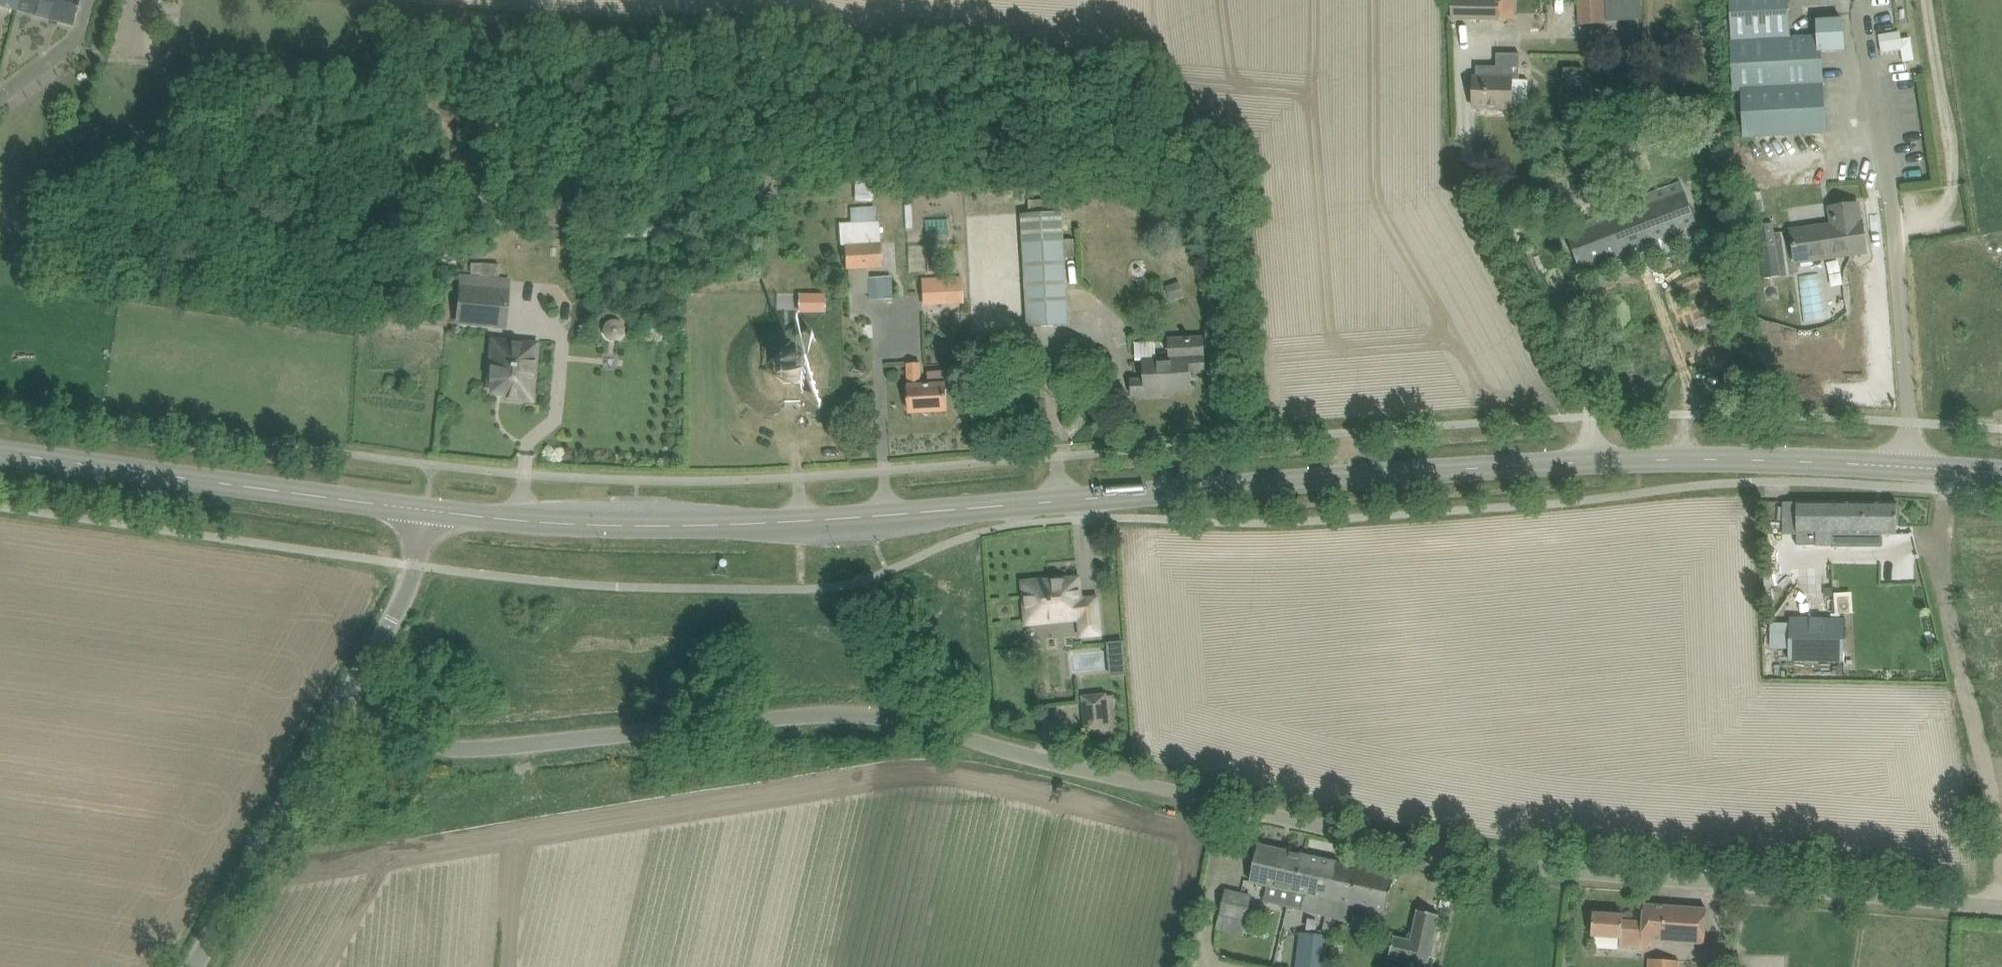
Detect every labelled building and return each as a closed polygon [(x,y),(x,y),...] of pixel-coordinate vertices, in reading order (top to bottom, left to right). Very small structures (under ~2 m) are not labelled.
[(15,10),(18,0),(0,0),(0,6),(15,10)] [(15,10),(73,26),(78,6),(80,0),(18,0),(15,10)] [(1452,19),(1499,20),(1500,0),(1452,0),(1452,19)] [(1580,24),(1608,22),(1608,21),(1642,19),(1641,0),(1579,0),(1580,24)] [(1744,117),(1745,137),(1824,132),(1820,52),(1843,51),(1842,18),(1817,20),(1818,36),(1790,38),(1788,0),(1729,0),(1729,14),(1730,14),(1731,41),(1734,90),(1742,90),(1744,117)] [(1902,40),(1880,44),(1882,53),(1902,50),(1904,62),(1914,60),(1910,38),(1902,40)] [(1496,52),(1496,66),(1476,66),(1476,106),(1512,107),(1512,79),(1519,79),(1519,59),(1519,52),(1496,52)] [(1600,97),(1598,114),(1626,117),(1628,100),(1600,97)] [(1246,165),(1246,175),(1263,174),(1262,164),(1246,165)] [(856,199),(874,198),(874,181),(855,182),(856,199)] [(1597,224),(1587,228),(1568,235),(1581,268),(1697,224),(1690,206),(1681,182),(1594,215),(1597,224)] [(1762,192),(1752,193),(1753,202),(1755,213),(1765,211),(1763,200),(1762,192)] [(1791,231),(1793,242),(1796,262),(1866,252),(1862,220),(1860,220),(1857,204),(1830,208),(1832,225),(1791,231)] [(881,268),(878,222),(876,222),(875,207),(847,209),(848,214),(845,215),(845,224),(840,224),(841,245),(844,245),(846,270),(881,268)] [(1022,213),(1023,242),(1027,326),(1069,324),(1066,258),(1076,257),(1075,239),(1065,240),(1063,211),(1022,213)] [(1758,224),(1764,266),(1779,263),(1773,222),(1758,224)] [(947,258),(927,258),(928,273),(948,272),(947,258)] [(458,323),(505,328),(510,281),(462,276),(458,323)] [(921,279),(923,305),(962,303),(961,277),(921,279)] [(889,278),(868,279),(869,299),(890,297),(889,278)] [(1166,286),(1171,302),(1185,297),(1180,281),(1166,286)] [(799,296),(799,312),(823,313),(824,296),(799,296)] [(1145,360),(1146,380),(1132,381),(1133,395),(1147,394),(1147,393),(1190,391),(1189,370),(1203,370),(1203,371),(1204,371),(1203,337),(1170,339),(1171,359),(1170,358),(1160,359),(1159,359),(1145,360)] [(493,392),(501,392),(505,393),(505,397),(521,399),(521,394),(526,395),(529,361),(534,361),(535,345),(493,341),(489,388),(493,388),(493,392)] [(783,349),(773,360),(774,374),(784,383),(798,383),(808,372),(807,358),(796,349),(783,349)] [(928,372),(929,385),(921,386),(920,363),(908,364),(909,387),(910,412),(947,410),(946,384),(945,371),(928,372)] [(1797,503),(1797,533),(1798,533),(1798,546),(1832,546),(1832,534),(1897,534),(1898,502),(1797,502),(1797,503)] [(1081,618),(1082,635),(1099,633),(1096,599),(1075,601),(1075,596),(1080,596),(1078,579),(1044,582),(1043,579),(1027,581),(1027,584),(1025,584),(1027,600),(1024,600),(1025,617),(1028,617),(1029,623),(1049,621),(1049,617),(1068,615),(1068,619),(1081,618)] [(1789,650),(1789,662),(1845,663),(1846,619),(1790,618),(1790,624),(1789,650)] [(1107,668),(1106,648),(1069,649),(1070,669),(1107,668)] [(1105,695),(1084,697),(1087,731),(1109,729),(1109,728),(1117,728),(1114,695),(1106,696),(1105,695)] [(1256,864),(1252,881),(1297,891),(1305,856),(1260,846),(1256,864)] [(1305,856),(1297,891),(1307,894),(1304,907),(1303,910),(1325,915),(1337,862),(1327,860),(1305,856)] [(1337,862),(1325,915),(1346,919),(1350,903),(1387,911),(1395,875),(1337,862)] [(1216,929),(1224,931),(1237,933),(1243,935),(1246,922),(1249,906),(1252,895),(1225,888),(1220,916),(1216,929)] [(1592,931),(1592,936),(1621,938),(1620,947),(1642,948),(1642,940),(1705,944),(1706,928),(1707,909),(1644,904),(1643,922),(1623,921),(1623,915),(1593,912),(1592,931)] [(1412,966),(1428,966),(1440,915),(1417,910),(1410,940),(1394,936),(1389,959),(1406,962),(1405,965),(1412,966)] [(1329,933),(1302,930),(1298,966),(1325,966),(1329,933)] [(1679,961),(1649,959),(1648,966),(1678,966),(1679,961)]
